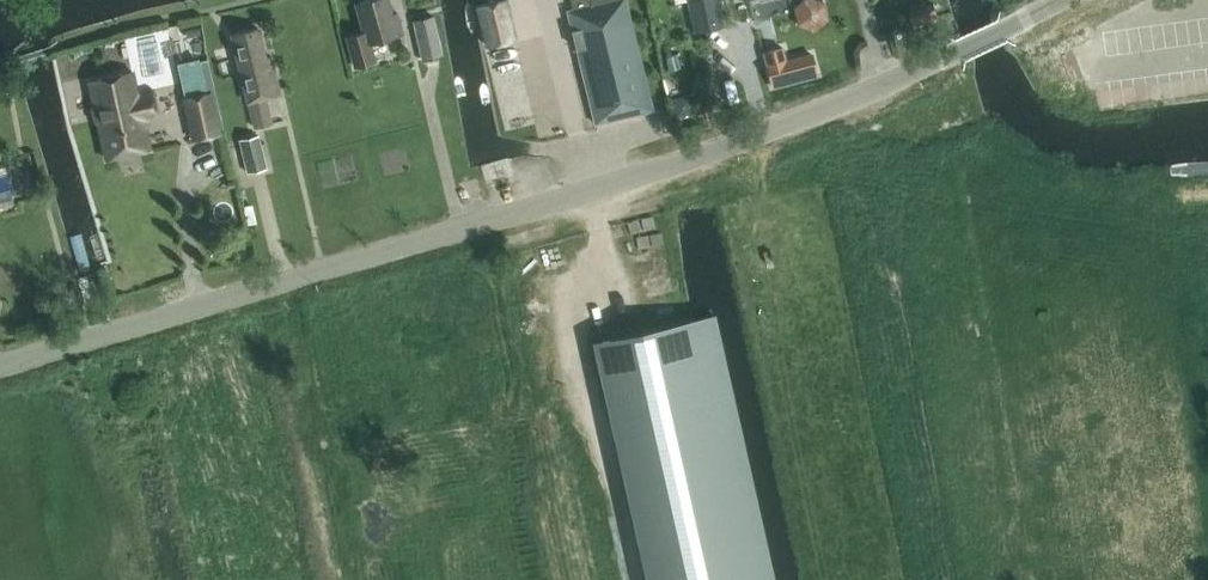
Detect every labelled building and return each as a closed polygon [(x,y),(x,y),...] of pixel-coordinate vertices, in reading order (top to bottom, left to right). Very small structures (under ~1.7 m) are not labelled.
[(356,3),(364,31),(347,36),(356,65),(375,59),(370,41),(403,31),(398,12),(393,14),(389,0),(365,0),(356,3)] [(478,5),(488,46),(516,39),(507,0),(499,0),(478,5)] [(573,9),(567,10),(596,123),(654,109),(626,0),(571,0),(573,9)] [(719,0),(686,0),(693,31),(725,24),(719,0)] [(826,0),(802,0),(794,6),(797,24),(815,31),(829,19),(826,0)] [(749,29),(783,24),(781,13),(747,18),(749,29)] [(414,20),(423,59),(442,54),(433,15),(414,20)] [(234,33),(235,39),(255,127),(273,123),(267,96),(279,93),(271,55),(265,56),(258,27),(234,33)] [(817,75),(815,68),(811,53),(785,60),(782,47),(763,52),(772,87),(817,75)] [(107,158),(149,148),(143,118),(158,115),(152,91),(138,95),(132,70),(89,79),(95,103),(93,108),(96,120),(99,122),(107,158)] [(714,76),(699,77),(700,106),(715,105),(714,76)] [(210,90),(184,96),(193,139),(220,133),(210,90)] [(247,170),(266,166),(258,133),(239,138),(247,170)] [(9,168),(16,184),(29,179),(22,163),(9,168)] [(0,176),(0,201),(12,197),(6,174),(0,176)] [(713,314),(691,318),(594,340),(648,579),(773,579),(713,314)]
